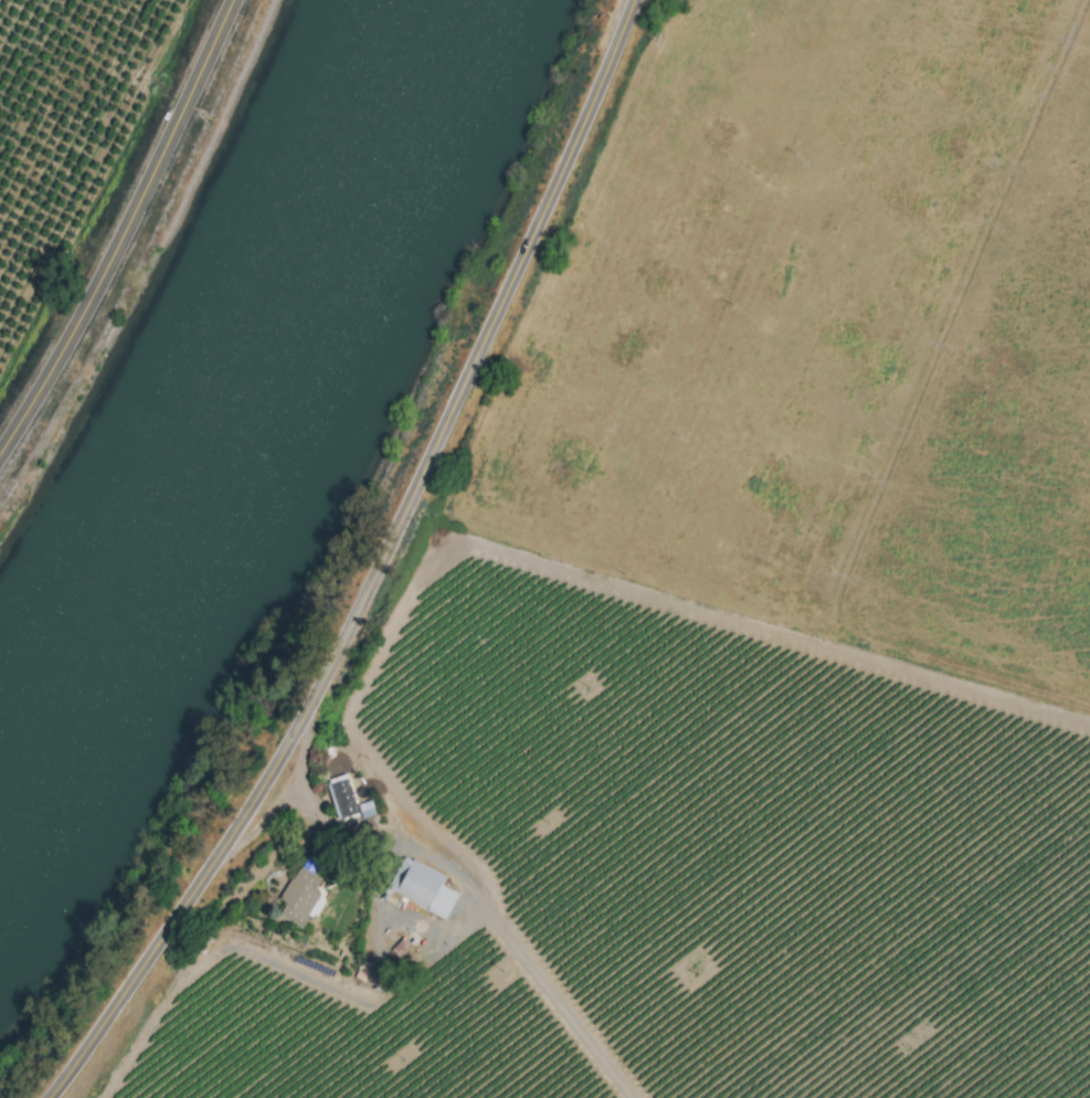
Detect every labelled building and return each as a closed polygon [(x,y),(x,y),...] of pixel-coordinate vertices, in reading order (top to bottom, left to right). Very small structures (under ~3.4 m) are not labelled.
[(338,818),(348,815),(337,783),(328,786),(338,818)] [(458,893),(441,886),(445,875),(403,856),(387,893),(447,918),(458,893)] [(278,917),(302,929),(308,916),(314,919),(325,898),(313,892),(320,878),(309,873),(312,866),(300,861),(282,899),(285,901),(278,917)]
